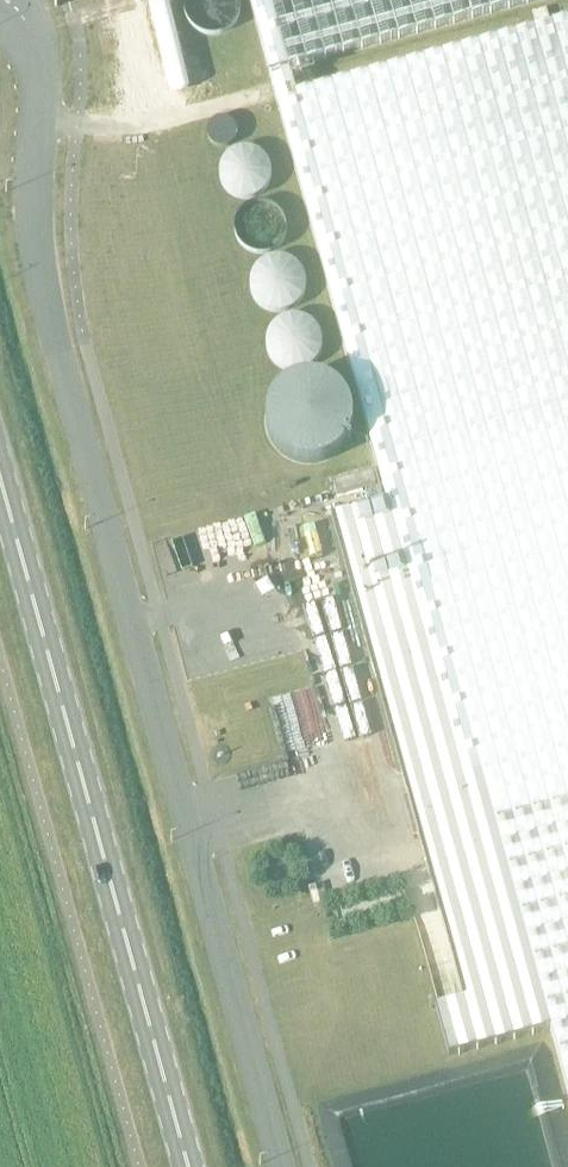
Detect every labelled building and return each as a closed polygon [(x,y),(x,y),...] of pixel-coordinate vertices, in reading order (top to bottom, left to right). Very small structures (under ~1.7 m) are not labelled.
[(239,7),(238,4),(238,1),(238,0),(184,0),(184,1),(184,4),(183,7),(184,9),(184,12),(185,15),(186,17),(187,20),(188,22),(190,24),(192,26),(194,28),(196,30),(198,31),(200,32),(203,33),(206,34),(208,34),(211,34),(214,34),(216,34),(219,33),(222,32),(224,31),(226,30),(229,28),(230,26),(232,24),(234,22),(235,20),(236,17),(237,15),(238,12),(238,9),(239,7)] [(268,72),(289,67),(533,0),(249,0),(268,72)] [(448,1056),(549,1028),(567,1097),(567,20),(296,94),(289,67),(268,72),(276,100),(386,501),(330,517),(462,999),(434,1007),(448,1056)] [(228,118),(222,117),(215,118),(210,122),(207,128),(207,135),(210,141),(215,146),(222,147),(228,145),(234,141),(236,135),(236,128),(233,122),(228,118)] [(248,147),(240,147),(231,150),(224,156),(220,164),(219,173),(220,182),(225,190),(232,195),(241,198),(250,198),(258,195),(265,189),(269,181),(270,172),(269,163),(264,156),(257,150),(248,147)] [(264,201),(255,201),(247,204),(240,210),(236,218),(234,227),(236,236),(241,244),(248,249),(256,252),(265,252),(274,249),(280,243),(285,235),(286,226),(284,217),(280,210),(273,204),(264,201)] [(259,305),(266,310),(275,312),(284,311),(292,308),(298,302),(303,295),(305,286),(304,277),(301,269),(295,262),(288,258),(279,256),(271,256),(262,260),(256,265),(251,273),(249,282),(250,290),(253,298),(259,305)] [(278,366),(286,370),(295,371),(304,369),(312,364),(317,357),(321,349),(321,339),(319,331),(313,323),(306,318),(297,315),(287,315),(278,319),(271,325),(267,333),(265,343),(267,352),(271,360),(278,366)] [(292,379),(282,385),(274,394),(268,404),(265,415),(265,426),(268,437),(274,447),(283,455),(293,461),(304,463),(315,463),(326,460),(337,453),(345,444),(350,433),(352,421),(350,409),(346,398),(338,388),(328,381),(317,377),(304,377),(292,379)] [(371,470),(332,481),(336,494),(375,484),(371,470)] [(254,520),(259,534),(279,527),(274,513),(254,520)] [(171,529),(174,553),(210,548),(206,525),(171,529)]
